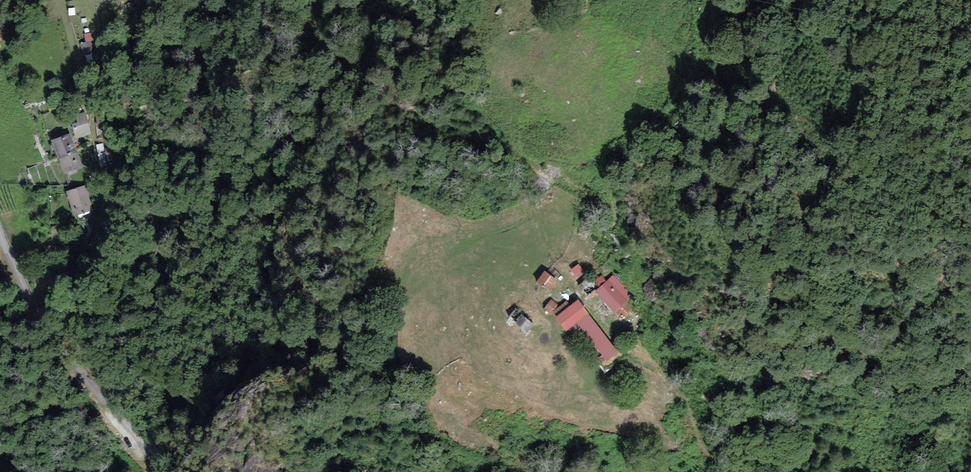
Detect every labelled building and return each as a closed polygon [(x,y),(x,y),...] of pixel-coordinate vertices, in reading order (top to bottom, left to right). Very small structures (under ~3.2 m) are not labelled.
[(84,34),(86,43),(91,41),(95,40),(94,32),(84,34)] [(80,44),(84,56),(94,53),(91,41),(86,43),(80,44)] [(85,111),(75,115),(77,122),(71,124),(76,139),(91,134),(85,111)] [(59,159),(78,152),(70,133),(51,140),(59,159)] [(78,152),(59,159),(65,174),(83,167),(78,152)] [(85,185),(65,191),(74,216),(94,209),(85,185)] [(583,271),(578,264),(571,269),(576,276),(583,271)] [(557,280),(545,271),(537,281),(549,290),(557,280)] [(600,287),(606,281),(603,275),(594,280),(600,287)] [(627,303),(633,298),(613,275),(606,281),(600,287),(595,291),(615,313),(616,312),(622,319),(632,308),(627,303)] [(618,352),(578,299),(571,305),(557,316),(555,318),(566,331),(577,323),(606,361),(618,352)] [(554,312),(559,306),(552,300),(545,308),(552,314),(554,312)] [(557,316),(571,305),(567,301),(559,306),(554,312),(557,316)] [(533,325),(521,314),(515,321),(527,332),(533,325)]
